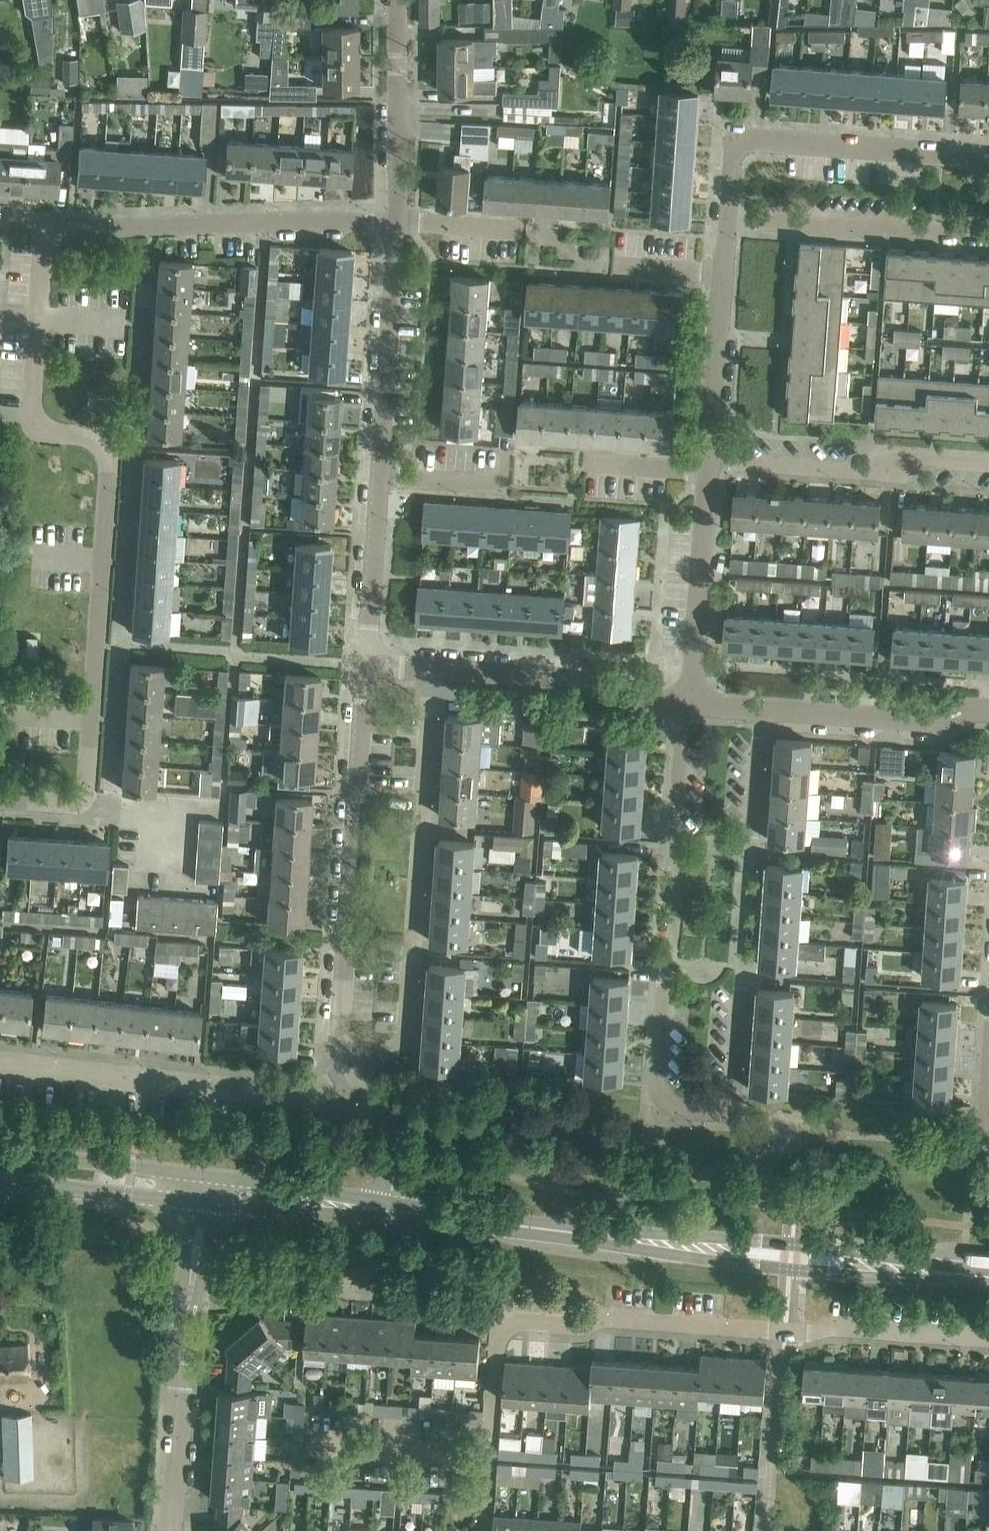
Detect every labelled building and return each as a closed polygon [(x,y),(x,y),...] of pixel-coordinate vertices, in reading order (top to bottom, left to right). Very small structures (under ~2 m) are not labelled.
[(49,0),(23,0),(26,16),(51,12),(49,0)] [(80,15),(99,12),(102,25),(106,24),(102,0),(78,0),(80,15)] [(116,2),(121,31),(125,30),(143,27),(138,0),(129,0),(116,2)] [(237,5),(254,7),(253,17),(257,17),(255,38),(260,39),(259,56),(271,57),(272,40),(274,25),(274,18),(270,18),(272,0),(238,0),(237,5)] [(340,1),(325,1),(325,13),(328,14),(358,13),(358,0),(340,0),(340,1)] [(421,24),(439,24),(439,0),(421,0),(421,24)] [(494,17),(494,25),(513,25),(513,0),(494,0),(494,17)] [(541,25),(557,25),(563,25),(564,7),(559,6),(560,0),(545,0),(544,7),(542,17),(542,18),(541,25)] [(666,22),(683,23),(684,0),(667,0),(666,22)] [(722,20),(737,22),(739,0),(723,0),(722,20)] [(772,0),(773,0),(771,24),(786,24),(788,0),(772,0)] [(830,12),(806,10),(804,23),(841,23),(844,0),(832,0),(830,12)] [(841,23),(854,25),(857,0),(844,0),(841,23)] [(903,9),(905,9),(903,24),(914,24),(917,0),(904,0),(903,9)] [(914,24),(927,23),(930,0),(917,0),(914,24)] [(634,25),(635,10),(617,9),(616,24),(634,25)] [(183,11),(180,58),(178,94),(199,96),(204,13),(183,11)] [(274,25),(313,27),(313,13),(274,11),(274,18),(274,25)] [(533,16),(531,26),(532,26),(541,27),(541,25),(542,18),(542,17),(533,16)] [(771,24),(757,23),(755,23),(753,59),(706,56),(704,76),(718,77),(717,92),(751,94),(752,75),(768,76),(770,44),(771,24)] [(877,24),(859,24),(859,34),(876,34),(877,24)] [(894,24),(885,24),(877,24),(876,34),(895,34),(894,24)] [(441,39),(441,65),(474,66),(493,66),(493,54),(497,54),(497,39),(504,39),(504,40),(540,41),(540,40),(550,40),(549,60),(561,60),(563,25),(557,25),(541,25),(541,27),(532,26),(531,26),(513,26),(513,25),(494,25),(485,25),(485,39),(461,39),(441,39)] [(358,27),(338,27),(323,27),(323,58),(358,58),(358,27)] [(925,39),(926,30),(907,29),(908,40),(911,40),(910,54),(924,55),(925,39)] [(795,40),(795,30),(777,30),(777,41),(795,40)] [(826,40),(826,30),(809,30),(809,40),(812,40),(812,49),(826,49),(826,44),(826,40)] [(826,30),(826,40),(845,40),(845,30),(826,30)] [(956,30),(926,30),(925,39),(943,40),(942,51),(955,52),(956,30)] [(988,44),(988,31),(966,30),(965,42),(988,44)] [(54,44),(73,44),(73,32),(54,32),(54,44)] [(358,86),(358,58),(323,58),(323,87),(358,86)] [(774,76),(773,96),(799,98),(801,66),(775,64),(774,76)] [(474,66),(441,65),(441,92),(496,92),(496,78),(474,77),(474,66)] [(503,91),(503,104),(505,104),(504,110),(553,114),(553,106),(558,106),(559,79),(560,66),(550,66),(550,79),(539,78),(538,87),(538,92),(503,91)] [(826,67),(801,66),(799,98),(823,99),(826,67)] [(826,67),(823,99),(847,101),(849,69),(826,67)] [(849,69),(847,101),(871,103),(873,71),(849,69)] [(898,73),(873,71),(871,103),(895,105),(898,73)] [(898,73),(895,105),(920,107),(923,75),(898,73)] [(947,77),(923,75),(920,107),(945,109),(947,77)] [(31,78),(30,93),(50,94),(50,78),(31,78)] [(962,90),(961,110),(985,111),(987,80),(963,79),(962,90)] [(317,83),(269,83),(269,99),(317,99),(317,83)] [(618,86),(617,103),(623,103),(628,103),(629,86),(618,86)] [(661,115),(697,118),(699,92),(663,90),(661,115)] [(83,110),(107,110),(108,102),(83,101),(83,110)] [(133,102),(108,102),(107,110),(132,111),(133,102)] [(158,102),(133,102),(132,111),(157,111),(158,102)] [(183,103),(158,102),(157,111),(182,112),(183,103)] [(217,103),(183,103),(182,112),(202,112),(200,143),(215,144),(217,103)] [(230,114),(255,114),(255,104),(230,103),(230,114)] [(280,104),(255,104),(255,114),(279,114),(280,104)] [(280,104),(280,114),(303,115),(304,115),(305,104),(280,104)] [(305,104),(304,115),(329,115),(330,105),(305,104)] [(330,105),(329,115),(330,115),(354,115),(355,105),(330,105)] [(623,112),(621,138),(632,139),(634,113),(623,112)] [(661,115),(660,141),(695,143),(697,118),(661,115)] [(566,123),(542,121),(542,122),(547,122),(547,132),(548,132),(547,144),(565,145),(565,133),(566,123)] [(446,139),(458,140),(459,123),(447,122),(446,139)] [(58,148),(44,147),(44,142),(28,141),(25,189),(56,191),(58,159),(71,160),(74,123),(59,123),(58,148)] [(492,123),(463,123),(461,153),(456,153),(455,167),(442,166),(440,187),(442,188),(441,201),(451,202),(451,203),(467,205),(471,156),(489,158),(492,123)] [(566,123),(565,134),(581,135),(583,135),(584,130),(584,124),(579,124),(566,123)] [(516,135),(517,125),(499,124),(498,134),(499,134),(499,145),(515,146),(516,135)] [(535,126),(517,125),(516,135),(534,137),(535,126)] [(589,130),(588,146),(596,147),(597,141),(614,143),(615,133),(589,130)] [(632,139),(621,138),(619,164),(630,165),(632,139)] [(25,189),(28,141),(0,139),(0,187),(25,189)] [(106,148),(104,181),(128,183),(130,150),(130,141),(119,140),(119,149),(106,148)] [(227,141),(225,173),(251,175),(253,143),(227,141)] [(695,143),(660,141),(658,166),(693,169),(695,143)] [(253,143),(251,175),(275,177),(278,144),(253,143)] [(302,146),(278,144),(275,177),(300,179),(302,146)] [(79,159),(77,179),(104,181),(106,148),(79,146),(79,159)] [(302,146),(300,179),(324,180),(326,148),(302,146)] [(326,148),(324,180),(350,182),(352,150),(326,148)] [(155,152),(130,150),(128,183),(153,184),(155,152)] [(180,153),(155,152),(153,184),(178,186),(180,153)] [(180,153),(178,186),(202,188),(204,168),(204,155),(180,153)] [(630,165),(619,164),(617,190),(628,190),(630,165)] [(658,166),(656,192),(691,195),(693,169),(658,166)] [(487,186),(485,206),(512,208),(514,178),(488,176),(487,186)] [(514,178),(512,208),(535,210),(538,180),(514,178)] [(538,180),(535,210),(559,212),(561,182),(538,180)] [(561,182),(559,212),(583,213),(585,184),(561,182)] [(585,184),(583,213),(609,215),(611,195),(611,186),(585,184)] [(617,190),(615,215),(627,216),(628,201),(628,190),(617,190)] [(691,195),(656,192),(654,219),(689,221),(691,195)] [(847,245),(798,242),(798,243),(801,243),(800,267),(797,267),(845,270),(847,245)] [(279,246),(270,245),(270,246),(268,270),(277,271),(279,246)] [(317,268),(317,275),(349,277),(351,251),(335,249),(319,248),(317,268)] [(888,248),(885,297),(910,299),(913,253),(905,252),(905,249),(888,248)] [(930,251),(914,250),(910,299),(935,300),(938,252),(938,255),(930,254),(930,251)] [(955,253),(938,252),(935,300),(960,302),(963,254),(962,256),(955,256),(955,253)] [(980,255),(963,254),(960,302),(984,304),(988,255),(987,255),(987,258),(979,258),(980,255)] [(873,259),(872,272),(880,273),(881,260),(873,259)] [(192,263),(160,261),(158,286),(190,288),(192,263)] [(238,291),(255,292),(256,267),(239,266),(238,291)] [(845,270),(797,267),(796,284),(798,284),(798,291),(795,291),(795,292),(843,295),(845,270)] [(277,271),(268,270),(267,295),(290,296),(291,281),(277,280),(277,271)] [(880,273),(872,272),(871,286),(879,287),(880,273)] [(349,277),(317,275),(315,300),(348,302),(349,277)] [(454,276),(452,302),(488,304),(490,279),(454,276)] [(530,282),(527,317),(552,319),(554,283),(530,282)] [(554,283),(552,319),(577,321),(580,285),(554,283)] [(580,285),(577,321),(602,323),(605,287),(580,285)] [(190,288),(158,286),(156,310),(189,313),(190,288)] [(605,287),(602,323),(629,325),(631,289),(605,287)] [(631,289),(629,325),(654,327),(656,291),(631,289)] [(869,289),(868,297),(879,298),(879,290),(869,289)] [(512,290),(511,306),(521,307),(522,291),(512,290)] [(656,291),(654,327),(682,329),(684,293),(656,291)] [(255,292),(245,292),(244,308),(240,308),(239,316),(244,316),(244,317),(253,317),(255,292)] [(843,295),(795,292),(794,308),(797,308),(796,317),(842,320),(843,295)] [(290,296),(267,295),(265,320),(274,320),(288,321),(290,296)] [(315,307),(313,324),(346,326),(348,302),(315,300),(315,307)] [(488,304),(452,302),(451,328),(486,330),(488,304)] [(521,307),(511,306),(510,323),(520,323),(521,307)] [(869,308),(868,322),(877,323),(878,309),(869,308)] [(156,310),(154,335),(187,337),(189,313),(156,310)] [(253,317),(244,317),(242,341),(251,342),(253,317)] [(842,320),(796,317),(794,342),(840,345),(842,320)] [(274,320),(265,320),(263,344),(272,345),(274,320)] [(877,323),(868,322),(867,347),(875,348),(877,323)] [(313,324),(311,349),(344,352),(346,326),(313,324)] [(945,324),(944,336),(957,337),(958,325),(945,324)] [(972,326),(958,325),(957,337),(971,338),(972,326)] [(895,326),(894,336),(907,337),(908,328),(895,326)] [(486,330),(451,328),(449,353),(484,356),(486,330)] [(922,329),(908,328),(907,337),(921,338),(922,329)] [(508,332),(507,357),(518,358),(520,333),(508,332)] [(154,335),(153,360),(185,362),(187,337),(154,335)] [(907,337),(894,336),(893,343),(907,345),(907,337)] [(921,338),(907,337),(907,345),(921,346),(921,338)] [(251,342),(242,341),(240,366),(249,367),(251,342)] [(840,345),(794,342),(794,350),(791,350),(790,366),(838,370),(840,345)] [(272,345),(263,344),(261,370),(270,370),(272,345)] [(942,356),(956,357),(957,345),(943,344),(942,356)] [(551,346),(534,345),(534,357),(550,358),(551,346)] [(970,346),(957,345),(956,357),(969,358),(970,346)] [(551,346),(550,358),(567,360),(567,358),(568,348),(568,347),(551,346)] [(875,348),(867,347),(866,360),(874,361),(875,348)] [(311,349),(310,373),(322,374),(342,375),(344,352),(311,349)] [(585,361),(601,362),(602,350),(586,349),(585,361)] [(619,351),(602,350),(601,362),(618,364),(619,351)] [(484,356),(449,353),(447,379),(483,382),(484,356)] [(654,354),(637,353),(636,363),(653,365),(654,354)] [(670,356),(654,354),(653,365),(669,366),(670,356)] [(507,357),(505,383),(516,384),(518,358),(507,357)] [(185,362),(153,360),(151,385),(184,387),(185,362)] [(550,363),(524,361),(523,373),(549,375),(550,363)] [(567,364),(550,363),(549,375),(566,376),(567,364)] [(583,377),(600,378),(601,366),(584,365),(583,377)] [(249,367),(240,366),(239,391),(248,391),(249,367)] [(618,367),(601,366),(600,378),(617,380),(618,367)] [(838,370),(790,366),(789,367),(792,367),(792,375),(789,374),(788,391),(836,395),(838,370)] [(635,381),(651,382),(651,391),(652,371),(636,370),(635,381)] [(678,373),(652,371),(651,391),(663,391),(663,383),(677,384),(678,373)] [(904,376),(879,374),(876,423),(893,424),(893,421),(901,422),(901,425),(904,376)] [(929,378),(904,376),(901,425),(918,426),(918,423),(926,424),(925,427),(926,427),(929,378)] [(954,380),(929,378),(926,427),(942,428),(943,425),(950,426),(950,428),(954,380)] [(483,382),(447,379),(445,405),(481,407),(483,382)] [(979,382),(954,380),(950,428),(967,430),(967,427),(975,427),(975,430),(979,382)] [(979,382),(975,430),(988,431),(988,382),(979,382)] [(516,384),(505,383),(503,408),(498,408),(497,409),(514,410),(516,384)] [(260,384),(258,417),(268,418),(270,384),(260,384)] [(865,384),(864,397),(872,398),(873,385),(865,384)] [(184,387),(151,385),(149,409),(182,412),(184,387)] [(301,386),(298,419),(306,420),(306,422),(339,424),(341,397),(333,397),(333,389),(301,386)] [(248,391),(239,391),(237,415),(246,416),(248,391)] [(836,395),(788,391),(788,392),(791,392),(789,415),(786,415),(786,416),(835,420),(836,395)] [(864,397),(863,410),(871,411),(872,398),(864,397)] [(521,400),(518,436),(543,438),(546,402),(521,400)] [(546,402),(543,438),(569,440),(572,404),(546,402)] [(572,404),(569,440),(593,442),(596,406),(572,404)] [(481,407),(445,405),(443,430),(479,433),(481,407)] [(596,406),(593,442),(620,444),(623,408),(596,406)] [(620,444),(645,445),(648,410),(623,408),(620,444)] [(182,412),(149,409),(147,435),(180,437),(182,412)] [(514,410),(497,409),(496,434),(512,435),(514,410)] [(648,410),(645,445),(673,448),(676,412),(648,410)] [(246,416),(237,415),(235,441),(244,442),(246,416)] [(268,418),(258,417),(256,442),(273,443),(275,418),(268,418)] [(339,424),(306,422),(305,446),(337,449),(339,424)] [(273,443),(256,442),(254,467),(264,467),(266,443),(273,443)] [(305,446),(303,471),(335,473),(337,449),(305,446)] [(242,456),(228,455),(227,463),(233,463),(231,489),(240,490),(242,456)] [(146,458),(144,482),(177,484),(178,460),(166,459),(146,458)] [(264,467),(254,467),(253,491),(262,492),(264,467)] [(303,471),(301,495),(334,497),(335,473),(303,471)] [(144,482),(142,508),(175,510),(177,484),(144,482)] [(240,490),(231,489),(229,514),(239,514),(240,490)] [(262,492),(253,491),(250,525),(264,526),(266,501),(262,501),(262,492)] [(760,494),(736,492),(734,523),(758,525),(760,494)] [(760,494),(758,525),(782,526),(784,495),(760,494)] [(334,497),(301,495),(299,520),(332,522),(334,497)] [(784,495),(782,526),(806,528),(808,497),(784,495)] [(808,497),(806,528),(829,530),(832,499),(808,497)] [(832,499),(829,530),(854,532),(856,501),(832,499)] [(426,501),(426,503),(423,538),(453,541),(455,504),(426,501)] [(881,502),(856,501),(854,532),(878,533),(881,502)] [(484,506),(455,504),(453,541),(481,543),(484,506)] [(906,504),(904,524),(904,535),(928,537),(930,506),(906,504)] [(513,508),(484,506),(481,543),(510,545),(513,508)] [(954,508),(930,506),(928,537),(952,539),(954,508)] [(142,508),(141,532),(173,534),(175,510),(142,508)] [(542,510),(513,508),(510,545),(539,547),(542,510)] [(978,509),(954,508),(952,539),(976,541),(978,509)] [(978,509),(976,541),(988,541),(988,510),(978,509)] [(571,512),(542,510),(539,547),(568,549),(571,512)] [(239,514),(229,514),(228,539),(237,539),(239,514)] [(639,520),(603,517),(601,546),(637,549),(639,520)] [(141,532),(139,557),(171,559),(173,534),(141,532)] [(249,538),(247,564),(256,564),(258,538),(249,538)] [(237,539),(228,539),(226,563),(235,564),(237,539)] [(298,542),(296,567),(328,570),(330,544),(298,542)] [(833,577),(832,584),(834,584),(851,585),(851,573),(853,542),(847,542),(846,572),(833,571),(833,577)] [(637,549),(601,546),(599,575),(635,578),(637,549)] [(139,557),(137,581),(170,583),(171,559),(139,557)] [(495,557),(495,568),(501,569),(509,569),(509,558),(495,557)] [(851,573),(851,585),(870,586),(881,587),(881,575),(885,575),(886,575),(886,558),(874,557),(873,570),(867,570),(867,573),(851,573)] [(755,561),(731,559),(730,570),(755,572),(755,561)] [(904,561),(891,560),(890,582),(925,584),(926,573),(903,571),(904,561)] [(779,562),(755,561),(755,572),(779,573),(779,562)] [(803,564),(779,562),(779,573),(803,575),(803,564)] [(235,564),(226,563),(224,588),(234,589),(235,564)] [(256,564),(247,564),(245,589),(255,589),(256,564)] [(827,566),(803,564),(803,575),(826,577),(827,566)] [(328,570),(296,567),(294,592),(327,594),(328,570)] [(973,576),(950,575),(949,586),(973,587),(974,569),(974,568),(973,576)] [(973,587),(988,589),(988,570),(974,569),(973,587)] [(950,575),(926,573),(925,584),(949,586),(950,575)] [(635,578),(599,575),(597,604),(633,607),(635,578)] [(754,578),(737,577),(736,587),(753,589),(754,578)] [(778,580),(754,578),(753,589),(778,590),(778,580)] [(803,582),(778,580),(778,590),(802,592),(803,582)] [(137,581),(135,606),(168,609),(170,583),(137,581)] [(821,583),(803,582),(802,592),(821,594),(821,583)] [(834,584),(834,594),(850,595),(851,585),(834,584)] [(851,585),(850,595),(869,595),(870,586),(851,585)] [(449,588),(420,586),(417,623),(446,625),(449,588)] [(234,589),(224,588),(223,613),(232,614),(234,589)] [(478,590),(449,588),(446,625),(475,627),(478,590)] [(255,589),(245,589),(244,613),(253,614),(255,589)] [(507,593),(478,590),(475,627),(504,630),(507,593)] [(923,591),(905,590),(904,600),(922,601),(923,591)] [(941,592),(923,591),(922,601),(940,602),(941,592)] [(327,594),(294,592),(292,617),(325,619),(327,594)] [(536,595),(507,593),(504,630),(533,632),(536,595)] [(954,593),(953,603),(971,605),(972,595),(954,593)] [(565,597),(536,595),(533,632),(562,634),(565,597)] [(972,595),(971,605),(988,606),(988,596),(972,595)] [(633,607),(597,604),(594,633),(631,636),(633,607)] [(135,606),(133,632),(166,634),(168,614),(168,609),(135,606)] [(232,614),(223,613),(221,638),(231,638),(230,638),(232,614)] [(253,614),(244,613),(242,638),(242,639),(251,640),(253,614)] [(751,617),(727,615),(725,646),(749,647),(751,617)] [(325,619),(292,617),(290,642),(323,644),(325,619)] [(751,617),(749,647),(774,649),(775,619),(751,617)] [(800,621),(775,619),(774,649),(797,651),(800,621)] [(800,621),(798,651),(823,653),(825,622),(800,621)] [(825,622),(823,653),(846,655),(848,624),(825,622)] [(875,626),(848,624),(846,655),(873,657),(873,656),(881,656),(883,628),(875,628),(875,626)] [(895,638),(893,658),(917,660),(919,628),(895,627),(895,638)] [(919,628),(917,660),(942,662),(944,630),(919,628)] [(944,630),(942,662),(967,663),(969,632),(944,630)] [(969,632),(967,663),(988,665),(988,633),(969,632)] [(27,636),(26,656),(36,656),(37,637),(27,636)] [(131,664),(129,690),(162,692),(164,666),(131,664)] [(228,670),(219,670),(217,695),(176,692),(227,696),(227,690),(228,670)] [(250,671),(240,670),(239,687),(249,688),(250,671)] [(321,676),(285,674),(284,699),(319,702),(321,676)] [(129,690),(127,715),(160,718),(162,692),(129,690)] [(227,696),(176,692),(174,713),(215,716),(215,720),(225,721),(227,696)] [(231,704),(230,721),(242,722),(256,723),(258,698),(238,696),(232,696),(231,696),(231,704)] [(284,699),(282,723),(317,726),(319,702),(284,699)] [(533,710),(532,720),(541,721),(541,710),(533,710)] [(160,718),(127,715),(126,739),(158,741),(160,718)] [(501,719),(448,715),(446,740),(482,743),(500,744),(501,719)] [(225,721),(215,720),(213,745),(223,746),(225,721)] [(524,720),(522,745),(540,746),(542,722),(524,720)] [(242,722),(230,721),(229,737),(230,737),(229,747),(245,748),(245,738),(241,737),(242,722)] [(270,722),(269,736),(281,737),(280,749),(315,752),(317,726),(282,723),(270,722)] [(564,723),(553,722),(552,739),(563,740),(563,735),(564,723)] [(564,723),(563,735),(574,736),(574,724),(564,723)] [(647,729),(612,727),(610,752),(645,755),(647,729)] [(812,741),(777,739),(775,764),(811,767),(812,741)] [(126,740),(124,765),(156,768),(158,743),(126,740)] [(482,743),(446,740),(445,765),(480,768),(482,743)] [(223,746),(213,745),(212,770),(221,770),(223,746)] [(521,745),(520,755),(526,755),(525,771),(534,772),(544,772),(545,756),(539,756),(540,746),(522,745),(521,745)] [(871,746),(860,745),(859,761),(869,762),(871,746)] [(901,748),(882,747),(881,772),(900,773),(901,748)] [(278,775),(277,786),(309,788),(310,777),(313,777),(315,752),(280,749),(278,775)] [(976,753),(940,751),(939,776),(974,779),(976,753)] [(645,755),(610,752),(608,777),(644,780),(645,755)] [(555,757),(545,756),(544,772),(554,773),(555,757)] [(811,767),(775,764),(773,789),(809,792),(811,767)] [(124,765),(122,789),(155,791),(156,768),(124,765)] [(480,768),(445,765),(443,790),(478,793),(480,768)] [(228,769),(227,782),(247,783),(248,770),(228,769)] [(221,770),(212,770),(212,773),(200,772),(199,794),(219,795),(221,770)] [(522,771),(520,796),(537,797),(544,798),(545,789),(543,789),(544,772),(534,772),(525,771),(522,771)] [(554,773),(544,772),(543,789),(545,789),(553,789),(554,773)] [(974,779),(939,776),(937,801),(972,804),(974,779)] [(644,780),(608,777),(606,802),(642,805),(644,780)] [(874,780),(864,780),(863,796),(873,797),(874,780)] [(884,781),(874,780),(873,797),(883,797),(884,781)] [(230,803),(229,819),(239,820),(244,820),(246,789),(231,788),(231,796),(230,803)] [(809,792),(773,789),(771,814),(807,817),(809,792)] [(478,793),(443,790),(441,816),(476,818),(478,793)] [(873,797),(863,796),(862,812),(872,813),(873,797)] [(276,797),(275,822),(310,825),(312,799),(276,797)] [(873,797),(872,813),(882,814),(883,797),(873,797)] [(937,801),(935,826),(970,829),(971,819),(976,819),(977,806),(972,806),(972,804),(937,801)] [(642,805),(606,802),(604,828),(640,830),(642,805)] [(535,815),(525,814),(523,831),(534,832),(535,815)] [(807,817),(771,814),(770,840),(805,842),(807,817)] [(558,817),(547,816),(546,833),(556,833),(558,817)] [(239,820),(229,819),(227,844),(224,844),(238,845),(239,820)] [(223,822),(199,820),(197,850),(221,852),(223,822)] [(310,825),(275,822),(273,847),(308,850),(310,825)] [(919,825),(917,851),(924,851),(923,860),(958,863),(959,854),(969,854),(970,829),(935,826),(919,825)] [(813,850),(846,851),(846,835),(814,834),(813,850)] [(8,836),(7,856),(6,868),(31,870),(33,838),(8,836)] [(513,837),(513,845),(522,846),(521,853),(533,854),(534,838),(513,837)] [(58,839),(33,838),(31,870),(56,872),(58,839)] [(587,857),(588,842),(545,838),(544,855),(562,857),(562,855),(587,857)] [(854,838),(852,855),(863,856),(864,839),(854,838)] [(82,841),(58,839),(56,872),(80,874),(82,841)] [(439,840),(437,865),(473,868),(475,842),(459,841),(439,840)] [(887,841),(876,840),(875,857),(885,857),(887,841)] [(82,841),(80,874),(86,874),(106,875),(108,843),(82,841)] [(238,845),(224,844),(221,844),(221,856),(220,868),(231,869),(232,853),(237,854),(238,845)] [(308,850),(273,847),(271,872),(306,875),(308,850)] [(221,852),(197,850),(195,880),(219,881),(221,852)] [(638,854),(603,852),(601,877),(636,880),(638,854)] [(863,862),(851,861),(851,876),(862,877),(863,862)] [(128,864),(113,863),(111,890),(127,891),(128,864)] [(885,880),(885,863),(874,863),(873,879),(885,880)] [(768,864),(766,890),(801,893),(803,867),(788,865),(768,864)] [(473,868),(437,865),(436,891),(471,893),(473,868)] [(231,869),(220,868),(219,877),(225,878),(224,894),(234,895),(235,878),(232,878),(233,869),(231,869)] [(259,871),(258,896),(269,897),(305,900),(306,875),(271,872),(259,871)] [(931,876),(930,901),(965,904),(967,879),(931,876)] [(636,880),(601,877),(599,902),(635,905),(636,880)] [(525,881),(524,897),(535,898),(536,881),(525,881)] [(536,881),(535,898),(546,899),(547,882),(536,881)] [(801,893),(766,890),(764,914),(800,917),(801,893)] [(436,891),(434,915),(469,917),(471,893),(436,891)] [(217,900),(137,894),(135,926),(215,932),(217,900)] [(234,895),(224,894),(223,910),(233,911),(234,895)] [(305,900),(269,897),(267,923),(303,925),(305,900)] [(535,898),(524,897),(523,913),(534,914),(535,898)] [(123,899),(110,898),(109,923),(121,924),(123,899)] [(546,899),(535,898),(534,914),(545,914),(546,899)] [(635,905),(599,902),(597,928),(633,930),(635,905)] [(930,902),(928,927),(963,930),(965,904),(930,902)] [(855,905),(854,921),(864,922),(866,905),(855,905)] [(866,905),(864,922),(875,922),(876,906),(866,905)] [(3,906),(2,916),(28,918),(28,909),(3,906)] [(53,911),(28,909),(28,918),(52,920),(53,911)] [(78,913),(53,911),(52,920),(77,923),(78,913)] [(103,916),(78,913),(77,923),(102,925),(103,916)] [(434,915),(432,941),(452,942),(463,943),(468,944),(469,917),(434,915)] [(764,915),(762,939),(798,941),(800,917),(764,915)] [(864,922),(854,921),(853,937),(863,938),(864,922)] [(875,922),(864,922),(863,938),(874,938),(875,922)] [(514,939),(514,956),(525,957),(527,926),(518,925),(518,930),(517,930),(517,935),(516,935),(515,939),(514,939)] [(928,927),(926,951),(961,954),(963,930),(928,927)] [(633,930),(597,928),(596,953),(631,956),(633,930)] [(37,944),(38,931),(21,930),(20,942),(37,944)] [(131,933),(115,932),(114,942),(130,943),(131,933)] [(63,933),(63,934),(62,944),(78,946),(80,934),(63,933)] [(148,934),(131,933),(130,943),(147,944),(148,934)] [(96,935),(80,934),(78,946),(99,947),(99,950),(103,950),(104,938),(96,937),(96,935)] [(762,939),(761,965),(781,966),(793,967),(796,967),(797,956),(824,958),(826,943),(798,941),(762,939)] [(182,942),(157,940),(155,961),(180,963),(181,953),(182,942)] [(536,958),(548,958),(549,942),(537,941),(536,958)] [(207,944),(182,942),(181,953),(206,955),(207,944)] [(230,946),(220,945),(219,962),(229,963),(230,946)] [(301,951),(251,948),(250,960),(264,961),(264,974),(299,975),(301,951)] [(961,954),(926,951),(924,977),(959,979),(961,954)] [(513,962),(512,978),(524,979),(525,963),(513,962)] [(856,964),(845,963),(844,980),(855,980),(856,964)] [(546,981),(547,964),(536,964),(535,980),(546,981)] [(430,965),(429,990),(464,992),(466,968),(430,965)] [(866,981),(878,982),(879,966),(867,965),(866,981)] [(264,974),(262,998),(297,1001),(299,975),(264,974)] [(629,979),(594,977),(592,1002),(627,1005),(629,979)] [(211,979),(210,995),(222,996),(223,980),(211,979)] [(854,987),(843,986),(842,1002),(853,1003),(854,987)] [(876,1005),(877,989),(866,988),(864,1004),(876,1005)] [(5,989),(1,1025),(27,1028),(31,992),(5,989)] [(794,991),(759,989),(757,1014),(792,1017),(794,991)] [(429,990),(427,1015),(462,1018),(464,992),(429,990)] [(72,997),(46,994),(42,1030),(68,1032),(72,997)] [(210,995),(209,1011),(210,1011),(221,1012),(222,996),(210,995)] [(72,997),(68,1032),(94,1036),(98,1000),(72,997)] [(262,998),(260,1024),(295,1026),(297,1001),(262,998)] [(538,999),(528,999),(527,1006),(526,1023),(548,1024),(549,1018),(537,1017),(538,999)] [(123,1003),(98,1000),(94,1036),(119,1038),(123,1003)] [(581,1001),(579,1026),(590,1027),(626,1030),(627,1005),(592,1002),(581,1001)] [(922,1001),(920,1026),(956,1029),(958,1003),(922,1001)] [(123,1003),(119,1038),(144,1041),(149,1006),(123,1003)] [(149,1006),(144,1041),(168,1044),(173,1009),(149,1006)] [(516,1006),(515,1022),(526,1023),(527,1006),(516,1006)] [(173,1009),(168,1044),(196,1047),(198,1028),(200,1012),(173,1009)] [(757,1014),(755,1040),(791,1042),(792,1017),(757,1014)] [(462,1018),(427,1015),(425,1041),(460,1043),(462,1018)] [(295,1026),(260,1024),(241,1022),(241,1023),(239,1048),(294,1052),(295,1026)] [(526,1023),(515,1022),(514,1039),(525,1039),(526,1023)] [(526,1023),(525,1039),(536,1040),(537,1024),(548,1025),(548,1024),(526,1023)] [(956,1029),(920,1026),(919,1051),(954,1054),(956,1029)] [(626,1030),(590,1027),(588,1052),(624,1055),(626,1030)] [(225,1030),(215,1030),(213,1046),(223,1047),(225,1030)] [(847,1030),(846,1046),(856,1046),(857,1031),(847,1030)] [(868,1031),(857,1031),(856,1046),(856,1047),(867,1047),(868,1031)] [(755,1040),(753,1064),(789,1067),(791,1042),(755,1040)] [(460,1043),(425,1041),(423,1066),(458,1068),(460,1043)] [(856,1046),(846,1046),(845,1062),(855,1063),(856,1047),(856,1046)] [(867,1047),(856,1047),(855,1063),(866,1063),(867,1047)] [(954,1054),(919,1051),(917,1076),(952,1079),(954,1054)] [(624,1055),(588,1052),(587,1078),(622,1080),(624,1055)] [(507,1055),(506,1072),(517,1073),(518,1056),(507,1055)] [(529,1057),(528,1073),(539,1074),(540,1058),(529,1057)] [(789,1067),(753,1064),(752,1090),(787,1092),(789,1067)] [(952,1079),(917,1076),(915,1102),(950,1104),(952,1079)] [(838,1079),(836,1096),(847,1097),(848,1080),(838,1079)] [(860,1081),(859,1098),(869,1098),(871,1082),(860,1081)] [(307,1313),(306,1333),(304,1351),(327,1353),(330,1315),(307,1313)] [(351,1316),(330,1315),(327,1353),(348,1354),(351,1316)] [(261,1316),(244,1331),(269,1360),(286,1345),(298,1346),(300,1322),(270,1319),(266,1322),(261,1316)] [(373,1318),(351,1316),(348,1354),(370,1356),(373,1318)] [(394,1319),(373,1318),(370,1356),(391,1358),(394,1319)] [(394,1319),(392,1358),(414,1359),(415,1334),(416,1321),(394,1319)] [(269,1360),(244,1331),(228,1345),(233,1351),(229,1354),(228,1378),(252,1379),(252,1374),(269,1360)] [(437,1336),(415,1334),(414,1359),(413,1372),(434,1374),(437,1336)] [(459,1337),(437,1336),(434,1374),(456,1375),(459,1337)] [(480,1339),(459,1337),(456,1375),(477,1377),(480,1339)] [(29,1378),(28,1344),(0,1345),(0,1380),(29,1378)] [(679,1366),(677,1404),(698,1406),(699,1393),(702,1355),(701,1355),(700,1368),(679,1366)] [(702,1355),(699,1393),(721,1395),(724,1356),(702,1355)] [(745,1358),(724,1356),(721,1395),(742,1396),(745,1358)] [(767,1360),(745,1358),(742,1396),(764,1398),(767,1360)] [(571,1366),(568,1404),(590,1406),(590,1398),(593,1360),(592,1368),(571,1366)] [(612,1400),(615,1361),(593,1360),(590,1398),(612,1400)] [(528,1363),(506,1361),(503,1400),(525,1401),(528,1363)] [(636,1363),(615,1361),(612,1400),(634,1401),(636,1363)] [(827,1362),(805,1361),(803,1395),(825,1397),(827,1362)] [(825,1397),(824,1410),(846,1411),(846,1403),(849,1368),(849,1364),(827,1362),(825,1397)] [(549,1365),(528,1363),(525,1401),(547,1403),(549,1365)] [(658,1365),(636,1363),(634,1401),(655,1403),(658,1365)] [(571,1366),(549,1365),(547,1403),(568,1404),(571,1366)] [(679,1366),(658,1365),(655,1403),(677,1404),(679,1366)] [(846,1411),(845,1415),(867,1417),(867,1416),(867,1403),(870,1369),(849,1368),(846,1403),(846,1411)] [(867,1403),(867,1416),(888,1417),(892,1371),(870,1369),(867,1403)] [(913,1372),(892,1371),(888,1417),(888,1420),(909,1422),(911,1406),(913,1372)] [(911,1406),(909,1422),(931,1423),(932,1408),(935,1374),(913,1372),(911,1406)] [(977,1373),(977,1377),(978,1377),(975,1408),(976,1408),(988,1409),(988,1374),(977,1373)] [(932,1408),(931,1423),(952,1425),(954,1410),(956,1375),(935,1374),(932,1408)] [(978,1377),(977,1377),(956,1375),(954,1410),(976,1411),(976,1408),(975,1408),(978,1377)] [(252,1379),(228,1378),(227,1390),(221,1389),(219,1411),(257,1414),(270,1415),(271,1413),(272,1396),(270,1393),(251,1391),(252,1379)] [(314,1393),(314,1408),(323,1408),(323,1402),(323,1394),(314,1393)] [(330,1409),(344,1410),(345,1401),(330,1400),(330,1409)] [(345,1401),(344,1410),(359,1411),(359,1402),(357,1402),(345,1401)] [(306,1403),(297,1403),(296,1417),(305,1418),(306,1403)] [(373,1403),(373,1412),(387,1413),(388,1404),(385,1404),(373,1403)] [(402,1405),(388,1404),(387,1413),(402,1414),(402,1405)] [(431,1407),(410,1406),(409,1415),(431,1416),(431,1407)] [(446,1409),(431,1407),(431,1416),(445,1417),(446,1409)] [(469,1410),(468,1419),(483,1420),(484,1411),(469,1410)] [(255,1436),(257,1414),(219,1411),(217,1433),(255,1436)] [(3,1414),(4,1442),(5,1478),(33,1477),(31,1413),(3,1414)] [(295,1432),(294,1439),(303,1439),(304,1432),(305,1418),(296,1417),(288,1416),(287,1431),(295,1432)] [(521,1450),(521,1458),(542,1460),(543,1451),(544,1433),(528,1432),(526,1450),(521,1450)] [(255,1436),(217,1433),(216,1455),(254,1457),(255,1436)] [(303,1439),(294,1439),(293,1460),(302,1461),(303,1439)] [(521,1450),(499,1448),(499,1457),(521,1458),(521,1450)] [(631,1449),(630,1451),(629,1469),(643,1470),(645,1450),(631,1449)] [(558,1452),(543,1451),(542,1460),(557,1461),(558,1452)] [(614,1459),(614,1468),(628,1469),(629,1469),(630,1451),(622,1451),(621,1459),(614,1459)] [(571,1463),(585,1464),(586,1454),(572,1453),(571,1463)] [(949,1466),(949,1478),(969,1480),(971,1454),(950,1453),(949,1466)] [(601,1455),(586,1454),(585,1464),(600,1465),(601,1455)] [(254,1457),(216,1455),(214,1476),(252,1479),(254,1457)] [(819,1469),(820,1456),(812,1456),(811,1468),(819,1469)] [(842,1458),(820,1456),(819,1469),(841,1471),(842,1458)] [(863,1459),(842,1458),(841,1471),(862,1472),(863,1459)] [(657,1469),(672,1470),(673,1460),(658,1459),(657,1469)] [(863,1459),(862,1472),(871,1473),(872,1460),(863,1459)] [(302,1461),(293,1460),(292,1475),(301,1475),(302,1461)] [(687,1461),(673,1460),(672,1470),(686,1471),(687,1461)] [(906,1462),(885,1461),(884,1474),(906,1475),(906,1462)] [(701,1472),(715,1473),(716,1463),(701,1462),(701,1472)] [(906,1462),(906,1475),(927,1477),(928,1464),(906,1462)] [(520,1464),(498,1463),(498,1471),(520,1473),(520,1464)] [(730,1464),(716,1463),(715,1473),(729,1474),(730,1464)] [(520,1464),(520,1473),(541,1474),(541,1466),(520,1464)] [(928,1464),(927,1477),(940,1478),(949,1478),(949,1466),(941,1465),(928,1464)] [(541,1466),(541,1474),(556,1475),(556,1467),(541,1466)] [(759,1467),(745,1466),(744,1475),(759,1476),(759,1467)] [(976,1467),(975,1480),(988,1481),(988,1468),(976,1467)] [(571,1468),(570,1477),(584,1478),(585,1469),(571,1468)] [(628,1469),(614,1468),(613,1477),(628,1478),(628,1469)] [(600,1470),(585,1469),(584,1478),(599,1479),(600,1470)] [(629,1469),(628,1469),(628,1478),(643,1479),(643,1470),(629,1469)] [(656,1484),(671,1485),(671,1476),(657,1475),(656,1484)] [(252,1479),(214,1476),(213,1498),(219,1499),(218,1511),(242,1513),(243,1500),(251,1501),(252,1479)] [(693,1477),(671,1476),(671,1485),(692,1486),(693,1477)] [(714,1479),(693,1477),(692,1486),(714,1488),(714,1479)] [(736,1480),(714,1479),(714,1488),(714,1495),(728,1496),(729,1489),(735,1490),(736,1480)] [(840,1479),(838,1500),(860,1502),(862,1480),(853,1480),(840,1479)] [(757,1491),(758,1482),(736,1480),(735,1490),(757,1491)] [(862,1480),(860,1502),(882,1503),(884,1482),(870,1481),(862,1480)] [(291,1481),(278,1481),(277,1508),(287,1509),(288,1488),(291,1488),(291,1481)] [(310,1483),(296,1482),(295,1491),(309,1492),(310,1483)] [(325,1484),(310,1483),(309,1492),(324,1493),(325,1484)] [(905,1483),(896,1483),(895,1495),(904,1496),(905,1483)] [(914,1484),(905,1483),(904,1496),(913,1497),(914,1484)] [(353,1486),(339,1485),(338,1494),(352,1495),(353,1486)] [(353,1486),(352,1495),(352,1505),(366,1506),(368,1487),(353,1486)] [(939,1486),(939,1499),(947,1499),(948,1486),(939,1486)] [(964,1502),(965,1488),(948,1486),(947,1499),(947,1501),(964,1502)] [(397,1489),(382,1488),(381,1497),(396,1498),(397,1489)] [(983,1489),(974,1488),(973,1501),(982,1502),(983,1489)] [(425,1491),(410,1490),(410,1499),(424,1500),(425,1491)] [(425,1491),(424,1500),(439,1501),(440,1492),(425,1491)] [(478,1495),(463,1494),(462,1503),(477,1504),(478,1495)] [(218,1511),(216,1530),(254,1530),(242,1518),(242,1513),(218,1511)] [(494,1515),(493,1530),(515,1530),(516,1517),(494,1515)] [(516,1517),(515,1530),(537,1530),(538,1518),(516,1517)] [(93,1518),(93,1530),(131,1530),(131,1520),(111,1519),(93,1518)] [(538,1518),(537,1530),(559,1530),(559,1520),(538,1518)] [(559,1520),(559,1530),(580,1530),(581,1522),(559,1520)]
